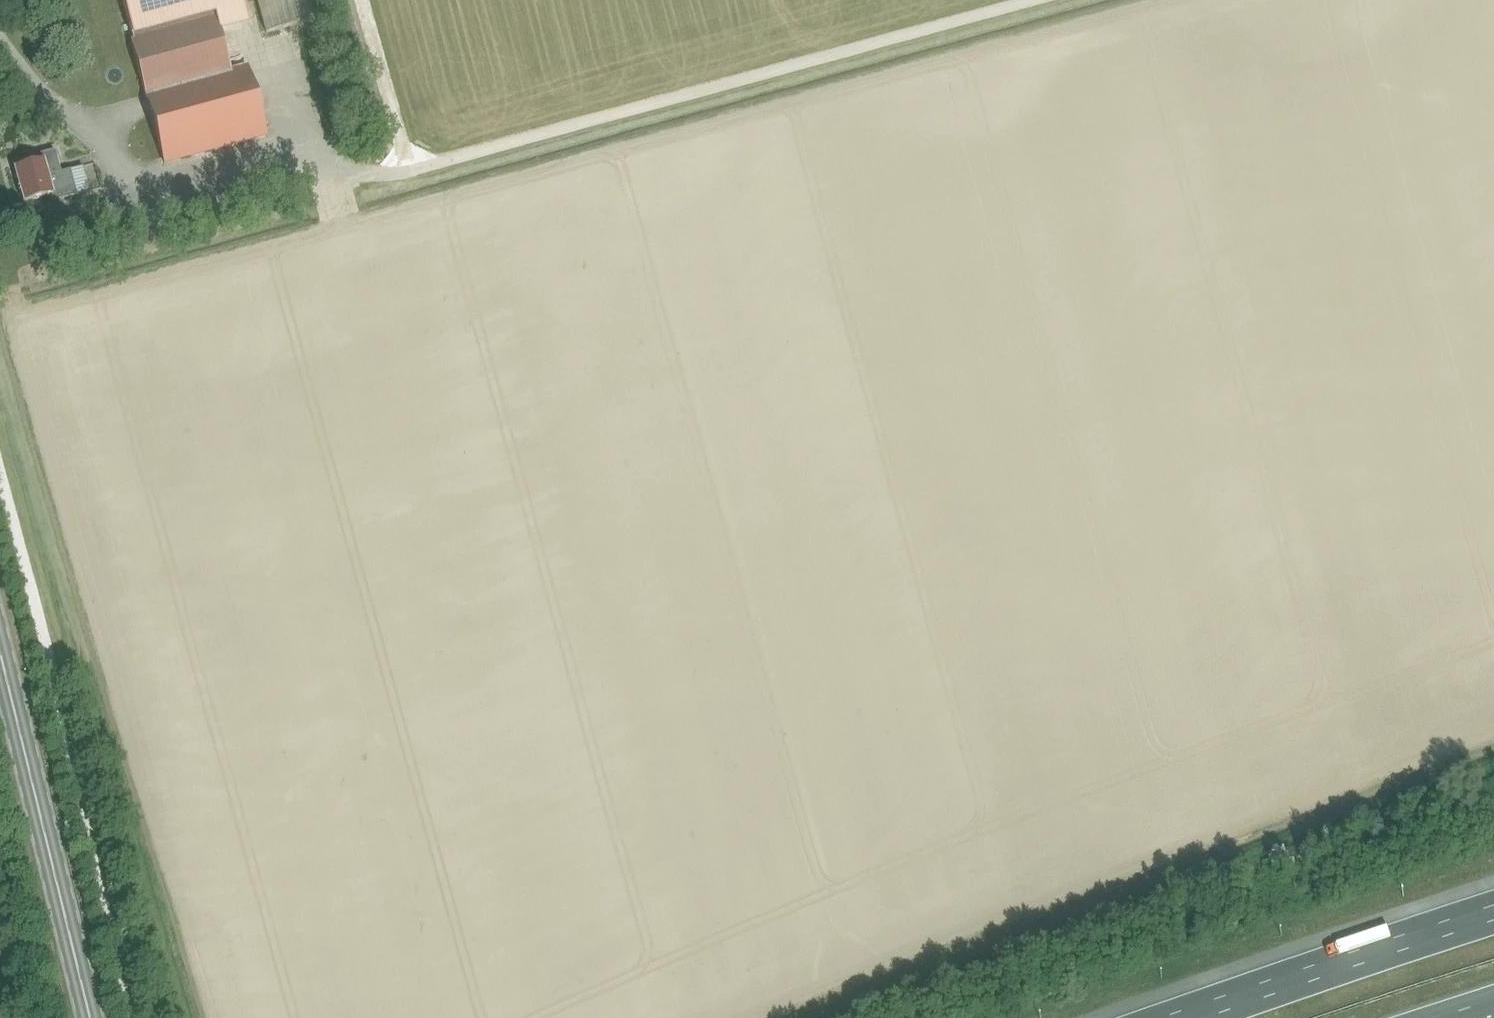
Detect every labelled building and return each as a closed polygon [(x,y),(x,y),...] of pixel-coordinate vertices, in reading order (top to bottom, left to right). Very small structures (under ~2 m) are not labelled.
[(133,41),(216,19),(214,11),(243,4),(242,0),(122,0),(133,41)] [(313,21),(307,0),(256,0),(265,34),(313,21)] [(147,100),(164,163),(266,136),(247,66),(230,71),(216,19),(213,19),(133,41),(131,42),(147,100)] [(34,163),(14,169),(23,202),(49,195),(51,201),(76,194),(89,190),(82,165),(60,172),(54,150),(32,156),(34,163)] [(125,251),(135,248),(133,242),(124,245),(125,251)]
